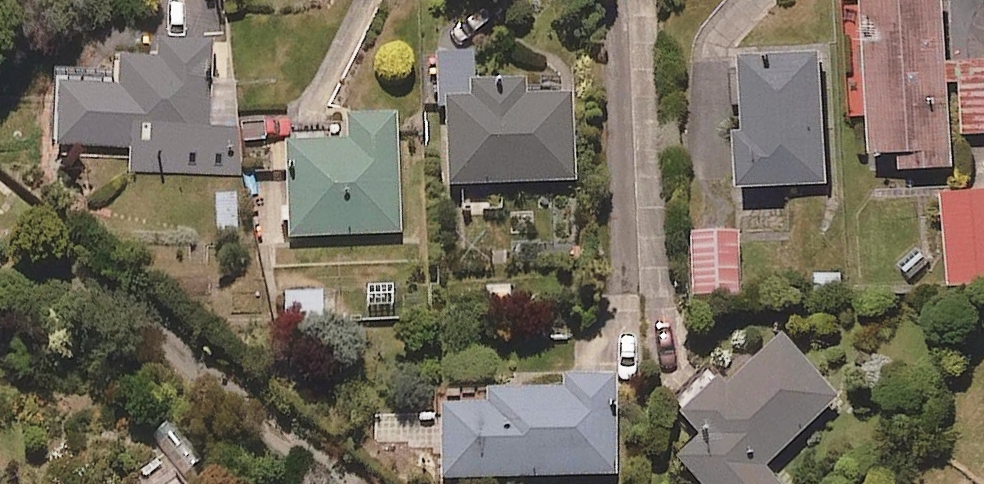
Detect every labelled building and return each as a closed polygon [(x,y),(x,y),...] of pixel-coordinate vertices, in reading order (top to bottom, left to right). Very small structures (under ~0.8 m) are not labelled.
[(870,152),(911,149),(912,167),(954,164),(952,135),(983,133),(983,58),(948,60),(944,0),(860,0),(870,152)] [(207,36),(155,37),(155,56),(113,57),(114,83),(53,84),(54,149),(132,148),(132,172),(238,170),(237,82),(208,83),(207,36)] [(473,50),(435,51),(437,98),(445,98),(447,185),(574,182),(572,93),(505,94),(505,87),(474,88),(473,50)] [(823,54),(742,56),(745,184),(826,182),(823,54)] [(394,116),(344,119),(345,138),(285,141),(291,238),(401,231),(394,116)] [(944,192),(949,283),(983,281),(983,190),(944,192)] [(737,232),(691,234),(694,295),(740,293),(737,232)] [(779,335),(725,386),(716,377),(677,414),(699,436),(675,458),(700,483),(780,483),(764,468),(838,397),(779,335)] [(615,336),(576,336),(576,381),(558,381),(558,392),(442,393),(442,477),(615,476),(615,336)]
